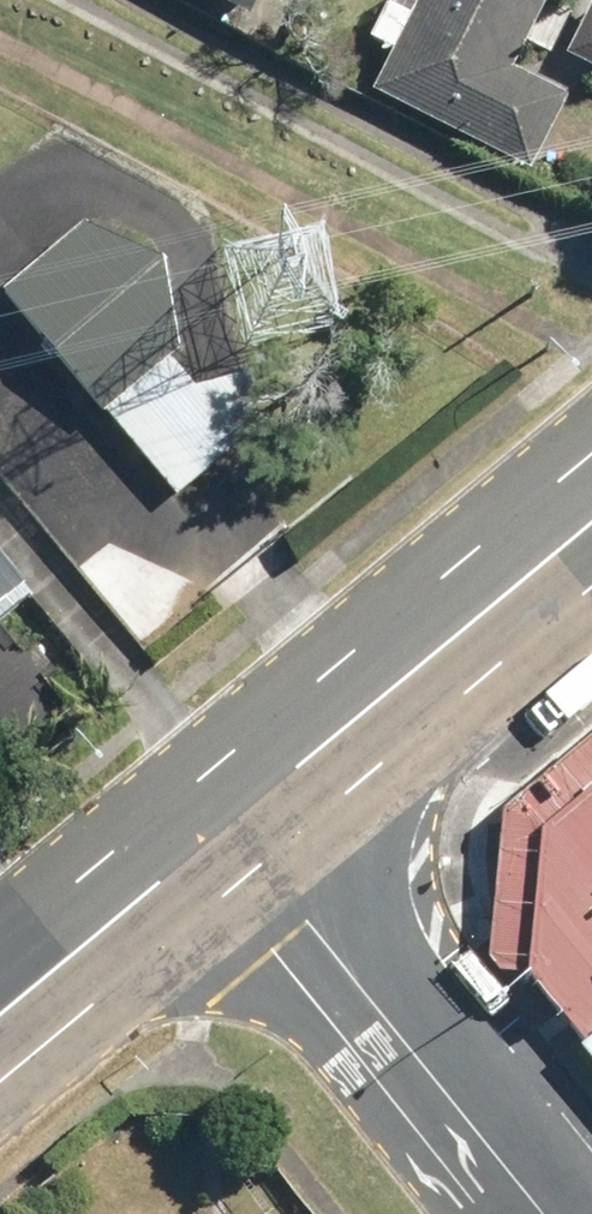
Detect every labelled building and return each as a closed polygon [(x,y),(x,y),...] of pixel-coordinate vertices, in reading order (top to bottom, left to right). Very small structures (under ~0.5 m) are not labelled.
[(254,15),(262,0),(226,0),(254,15)] [(373,90),(530,172),(570,96),(514,67),(549,0),(421,0),(373,90)] [(567,53),(591,66),(591,4),(567,53)] [(91,223),(3,291),(171,499),(285,412),(246,371),(195,385),(175,353),(168,256),(91,223)] [(0,559),(0,619),(29,597),(0,559)] [(591,1052),(591,784),(538,827),(524,970),(591,1052)]
